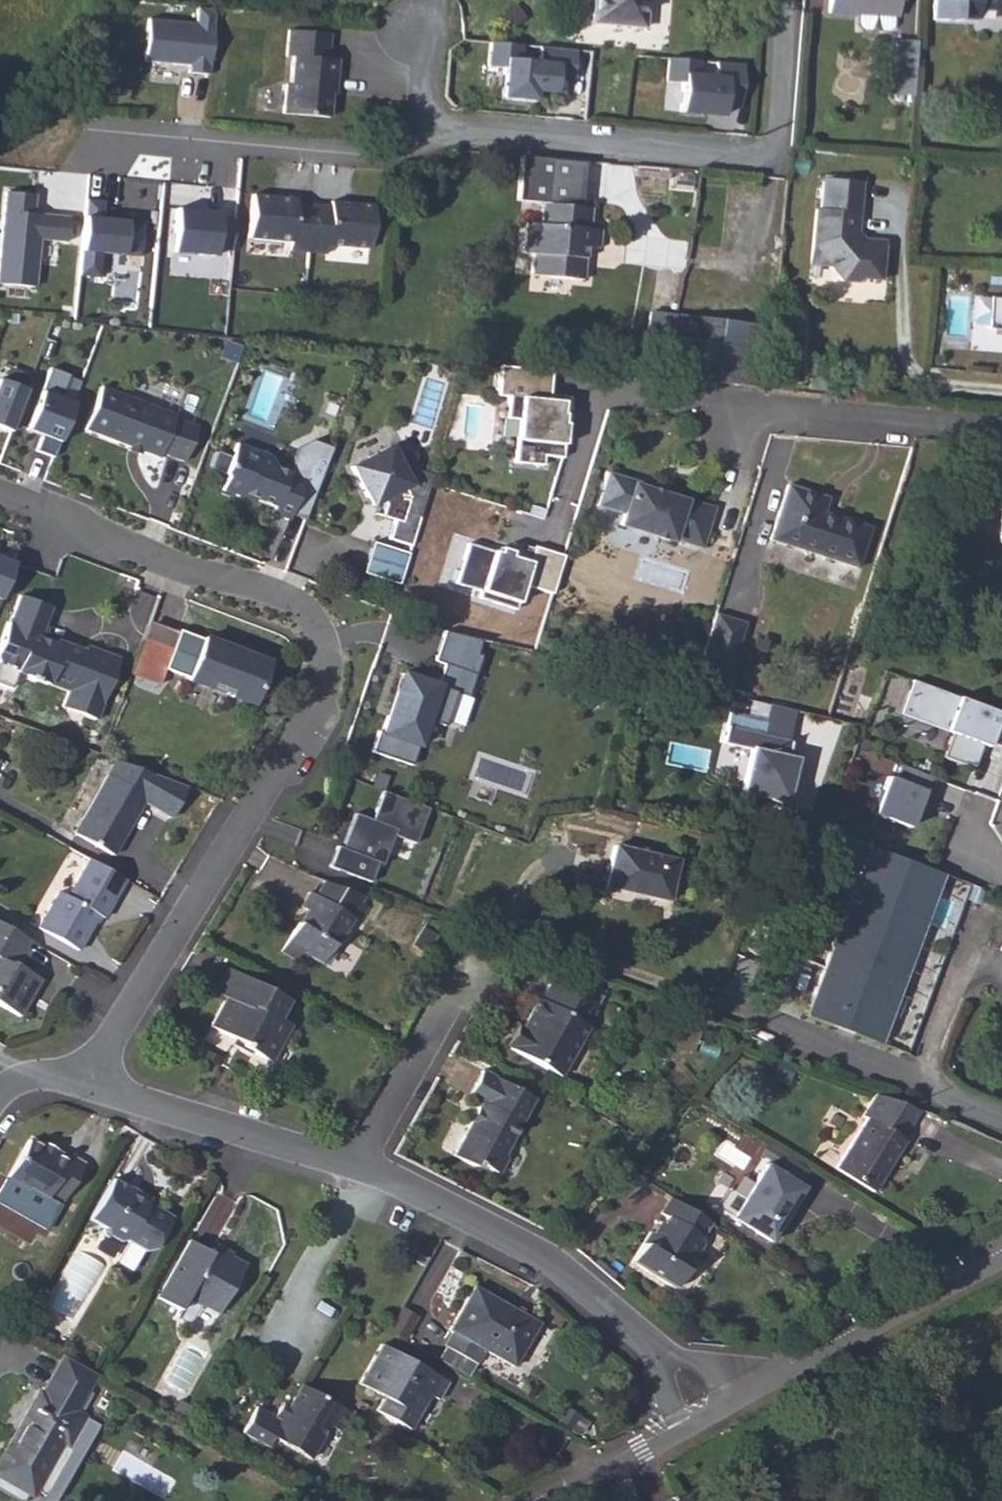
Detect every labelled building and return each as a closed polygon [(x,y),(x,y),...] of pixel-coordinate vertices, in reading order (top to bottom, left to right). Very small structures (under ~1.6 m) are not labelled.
[(592,21),(644,24),(645,0),(593,0),(592,21)] [(824,12),(854,14),(855,28),(858,32),(884,34),(890,29),(891,15),(894,15),(895,0),(825,0),(824,12)] [(930,17),(955,18),(955,15),(974,16),(975,7),(993,8),(993,13),(997,13),(997,14),(1001,14),(1001,0),(931,0),(930,17)] [(212,74),(217,7),(197,6),(196,19),(150,16),(147,69),(212,74)] [(330,56),(332,31),(291,29),(289,54),(295,54),(294,82),(289,81),(287,111),(333,114),(335,76),(340,76),(341,57),(330,56)] [(522,41),(488,38),(487,64),(502,64),(500,93),(535,97),(536,88),(554,90),(556,76),(570,77),(575,47),(539,44),(538,54),(521,52),(522,41)] [(908,96),(912,40),(892,38),(888,94),(908,96)] [(746,62),(669,58),(668,81),(684,82),(682,113),(725,115),(726,90),(744,91),(746,62)] [(516,196),(540,199),(582,202),(584,158),(521,151),(516,196)] [(859,229),(865,178),(821,173),(820,203),(815,203),(810,258),(840,261),(838,274),(860,277),(860,270),(880,272),(884,237),(864,235),(859,229)] [(8,189),(0,259),(0,282),(36,286),(42,238),(63,241),(65,215),(35,212),(37,192),(8,189)] [(105,200),(88,198),(81,274),(101,276),(103,252),(127,254),(130,222),(103,219),(105,200)] [(290,250),(309,251),(311,206),(294,205),(294,201),(249,199),(247,241),(290,243),(290,250)] [(588,225),(589,202),(582,202),(540,199),(539,222),(522,221),(520,253),(529,254),(528,275),(581,278),(583,246),(598,247),(600,226),(588,225)] [(311,206),(309,251),(328,252),(329,244),(371,246),(373,204),(328,202),(328,207),(311,206)] [(220,220),(174,216),(171,255),(217,258),(220,220)] [(990,292),(987,324),(1001,325),(1001,294),(990,292)] [(770,389),(775,328),(675,319),(670,380),(702,383),(770,389)] [(553,368),(501,364),(498,395),(511,396),(509,417),(520,418),(516,461),(545,464),(546,454),(564,456),(568,421),(565,421),(565,412),(564,411),(565,400),(550,398),(553,368)] [(48,367),(23,426),(42,433),(36,448),(53,455),(75,397),(60,392),(66,373),(48,367)] [(30,387),(0,376),(0,431),(12,435),(30,387)] [(180,408),(110,383),(94,426),(163,451),(165,446),(189,455),(201,419),(179,411),(180,408)] [(275,447),(241,434),(229,464),(231,468),(226,481),(242,487),(249,484),(260,488),(260,490),(278,497),(275,504),(292,510),(309,466),(293,460),(291,463),(280,458),(275,447)] [(391,437),(390,435),(351,455),(367,486),(380,490),(383,489),(386,496),(383,506),(404,512),(411,488),(405,477),(411,474),(408,469),(416,445),(391,437)] [(645,477),(615,467),(604,499),(627,507),(623,520),(673,537),(674,532),(704,542),(718,501),(688,491),(687,495),(644,481),(645,477)] [(792,479),(774,533),(861,562),(874,522),(828,506),(833,493),(792,479)] [(410,543),(374,532),(365,563),(400,574),(410,543)] [(527,579),(555,588),(568,551),(538,541),(533,557),(514,551),(516,546),(504,542),(502,547),(472,537),(459,577),(485,585),(482,591),(519,604),(527,579)] [(0,555),(0,599),(2,600),(16,560),(0,555)] [(104,716),(127,655),(94,642),(92,648),(47,630),(57,604),(26,592),(2,654),(7,656),(0,674),(0,677),(19,684),(26,667),(77,687),(71,703),(104,716)] [(747,617),(717,607),(701,656),(731,665),(747,617)] [(169,662),(182,628),(152,617),(132,674),(160,684),(169,662)] [(208,632),(184,623),(182,628),(169,662),(194,671),(193,673),(254,695),(260,681),(263,682),(274,655),(209,631),(208,632)] [(381,730),(374,752),(415,764),(421,746),(428,749),(437,721),(467,730),(477,698),(469,696),(486,642),(448,630),(439,660),(451,663),(445,682),(406,669),(386,732),(381,730)] [(909,679),(895,716),(986,751),(989,743),(1001,748),(1001,715),(909,679)] [(762,705),(756,728),(789,735),(793,712),(762,705)] [(756,728),(732,722),(728,739),(755,746),(745,789),(791,800),(802,752),(793,750),(796,737),(789,735),(756,728)] [(167,811),(186,778),(115,751),(69,830),(105,852),(140,796),(167,811)] [(886,772),(873,809),(911,826),(931,773),(898,762),(894,775),(886,772)] [(432,802),(386,785),(375,814),(358,807),(345,842),(340,840),(333,861),(373,876),(381,857),(386,859),(397,829),(418,838),(432,802)] [(974,880),(852,836),(791,1003),(913,1047),(974,880)] [(667,894),(676,857),(618,842),(606,891),(632,897),(635,886),(667,894)] [(112,917),(137,876),(96,852),(72,891),(62,885),(40,921),(85,948),(106,913),(112,917)] [(327,876),(316,897),(332,905),(343,884),(327,876)] [(373,900),(343,884),(332,905),(316,897),(313,895),(304,911),(309,914),(291,948),(306,956),(328,968),(339,947),(346,950),(361,922),(367,925),(376,908),(370,905),(373,900)] [(42,938),(0,914),(0,999),(29,1016),(52,979),(27,964),(42,938)] [(990,959),(1001,966),(1001,937),(990,959)] [(291,948),(285,959),(300,967),(306,956),(291,948)] [(283,1020),(293,1002),(232,968),(219,991),(231,998),(214,1029),(235,1041),(240,1032),(252,1039),(246,1049),(272,1064),(294,1026),(283,1020)] [(545,1001),(516,1052),(567,1080),(596,1028),(591,1025),(600,1009),(559,986),(549,1003),(545,1001)] [(514,1154),(543,1103),(492,1074),(478,1098),(489,1105),(459,1155),(485,1170),(488,1164),(507,1175),(518,1156),(514,1154)] [(911,1139),(931,1112),(887,1095),(872,1114),(878,1118),(845,1170),(882,1196),(916,1144),(911,1139)] [(66,1205),(83,1171),(25,1141),(3,1184),(25,1196),(27,1193),(48,1204),(52,1197),(66,1205)] [(811,1190),(776,1165),(738,1220),(773,1244),(811,1190)] [(119,1185),(95,1228),(110,1237),(106,1244),(123,1253),(126,1246),(149,1259),(173,1217),(153,1206),(150,1211),(134,1201),(137,1195),(119,1185)] [(710,1231),(716,1222),(675,1198),(666,1214),(672,1218),(661,1236),(654,1232),(636,1262),(680,1287),(702,1249),(707,1241),(698,1236),(703,1227),(710,1231)] [(255,1266),(215,1241),(210,1248),(200,1242),(164,1298),(187,1313),(196,1300),(209,1309),(213,1303),(226,1311),(255,1266)] [(525,1368),(550,1325),(482,1287),(458,1330),(464,1333),(457,1346),(487,1363),(494,1350),(525,1368)] [(442,1408),(454,1388),(388,1351),(366,1390),(389,1403),(383,1413),(416,1432),(433,1402),(442,1408)] [(37,1397),(0,1458),(0,1485),(27,1500),(28,1500),(58,1450),(66,1455),(85,1425),(73,1418),(96,1380),(64,1361),(41,1400),(37,1397)] [(351,1432),(360,1415),(309,1384),(293,1410),(284,1405),(274,1422),(259,1413),(246,1435),(276,1453),(282,1444),(317,1464),(340,1426),(351,1432)]
